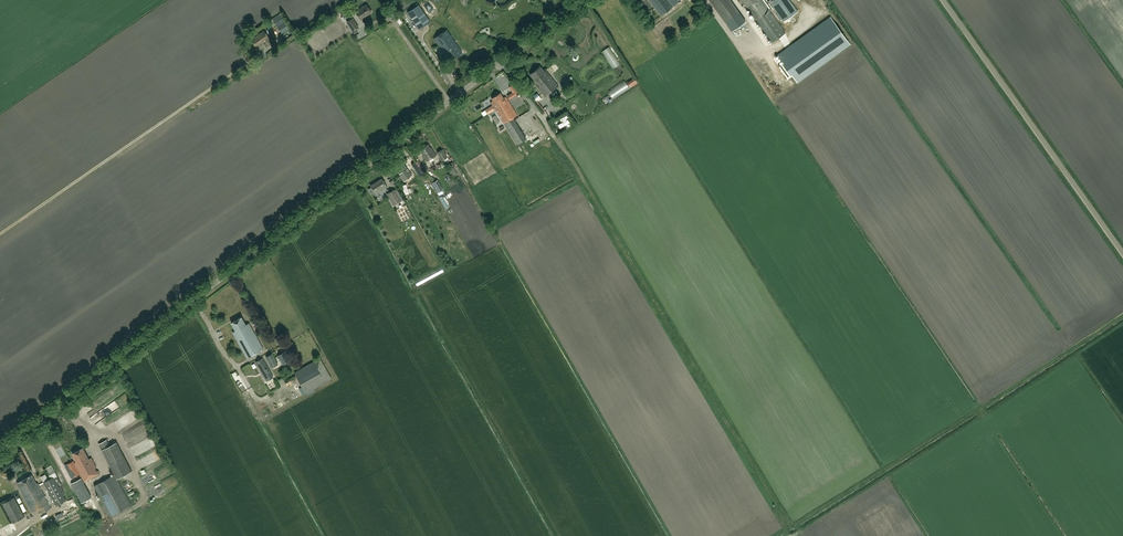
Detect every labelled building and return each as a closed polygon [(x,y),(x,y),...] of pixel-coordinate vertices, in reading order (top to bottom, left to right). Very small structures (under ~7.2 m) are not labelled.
[(661,15),(672,6),(680,0),(649,0),(661,15)] [(732,31),(746,21),(730,0),(710,0),(732,31)] [(772,43),(785,33),(761,0),(742,0),(772,43)] [(792,15),(798,11),(790,0),(768,0),(783,21),(789,17),(793,23),(796,20),(792,15)] [(419,29),(430,21),(419,4),(407,12),(419,29)] [(360,19),(371,12),(366,5),(355,12),(360,19)] [(340,13),(345,19),(349,16),(349,15),(351,13),(352,14),(354,13),(350,6),(340,13)] [(281,16),(274,21),(278,27),(281,25),(285,22),(281,16)] [(831,16),(778,54),(797,82),(850,44),(831,16)] [(353,31),(359,27),(352,18),(347,22),(353,31)] [(285,22),(278,27),(282,33),(289,28),(286,23),(285,22)] [(451,60),(462,52),(447,29),(434,38),(446,56),(447,55),(451,60)] [(256,47),(269,39),(264,31),(251,40),(256,47)] [(545,96),(558,86),(545,69),(543,70),(540,66),(530,75),(534,80),(533,81),(545,96)] [(554,70),(559,81),(565,78),(560,67),(554,70)] [(634,77),(627,83),(630,87),(638,82),(634,77)] [(513,92),(507,96),(509,99),(517,95),(516,93),(517,92),(513,84),(509,87),(513,92)] [(517,144),(526,139),(513,118),(517,115),(506,97),(504,98),(500,93),(492,98),(493,101),(491,102),(517,144)] [(546,119),(552,116),(549,110),(544,113),(546,119)] [(547,127),(528,138),(532,144),(551,133),(547,127)] [(427,161),(436,155),(431,148),(430,148),(428,144),(421,149),(424,155),(423,155),(427,161)] [(442,161),(448,157),(443,149),(437,152),(442,161)] [(407,174),(410,172),(407,169),(407,168),(402,161),(395,166),(401,173),(404,171),(407,174)] [(412,164),(419,175),(422,173),(415,162),(412,164)] [(376,194),(387,187),(382,179),(370,186),(376,194)] [(442,190),(444,189),(438,179),(432,183),(439,196),(444,193),(442,190)] [(389,192),(387,193),(390,200),(393,205),(401,201),(395,189),(389,192)] [(380,203),(381,203),(382,206),(387,204),(385,197),(378,199),(380,203)] [(247,358),(263,349),(249,323),(246,325),(242,317),(231,323),(236,331),(233,332),(247,358)] [(266,357),(272,367),(278,364),(272,354),(266,357)] [(256,362),(266,381),(273,377),(262,358),(256,362)] [(306,393),(331,379),(320,358),(295,372),(306,393)] [(107,415),(124,404),(120,397),(91,416),(93,420),(105,412),(107,415)] [(99,444),(117,479),(132,471),(117,442),(109,445),(107,439),(99,444)] [(75,463),(77,469),(82,478),(71,484),(81,503),(91,498),(83,483),(99,474),(98,472),(96,472),(95,469),(96,468),(91,458),(89,460),(83,448),(72,453),(77,463),(75,463)] [(75,463),(75,464),(73,461),(67,464),(69,468),(66,469),(68,473),(70,472),(72,477),(76,475),(74,470),(77,469),(75,463)] [(32,474),(17,482),(32,512),(39,508),(41,513),(51,508),(38,483),(36,483),(32,474)] [(114,475),(94,485),(110,516),(130,505),(114,475)] [(66,500),(63,495),(65,494),(61,486),(59,487),(57,483),(58,483),(59,486),(62,484),(60,481),(57,476),(54,478),(54,477),(43,482),(56,505),(66,500)] [(14,497),(2,503),(13,523),(24,517),(14,497)]
